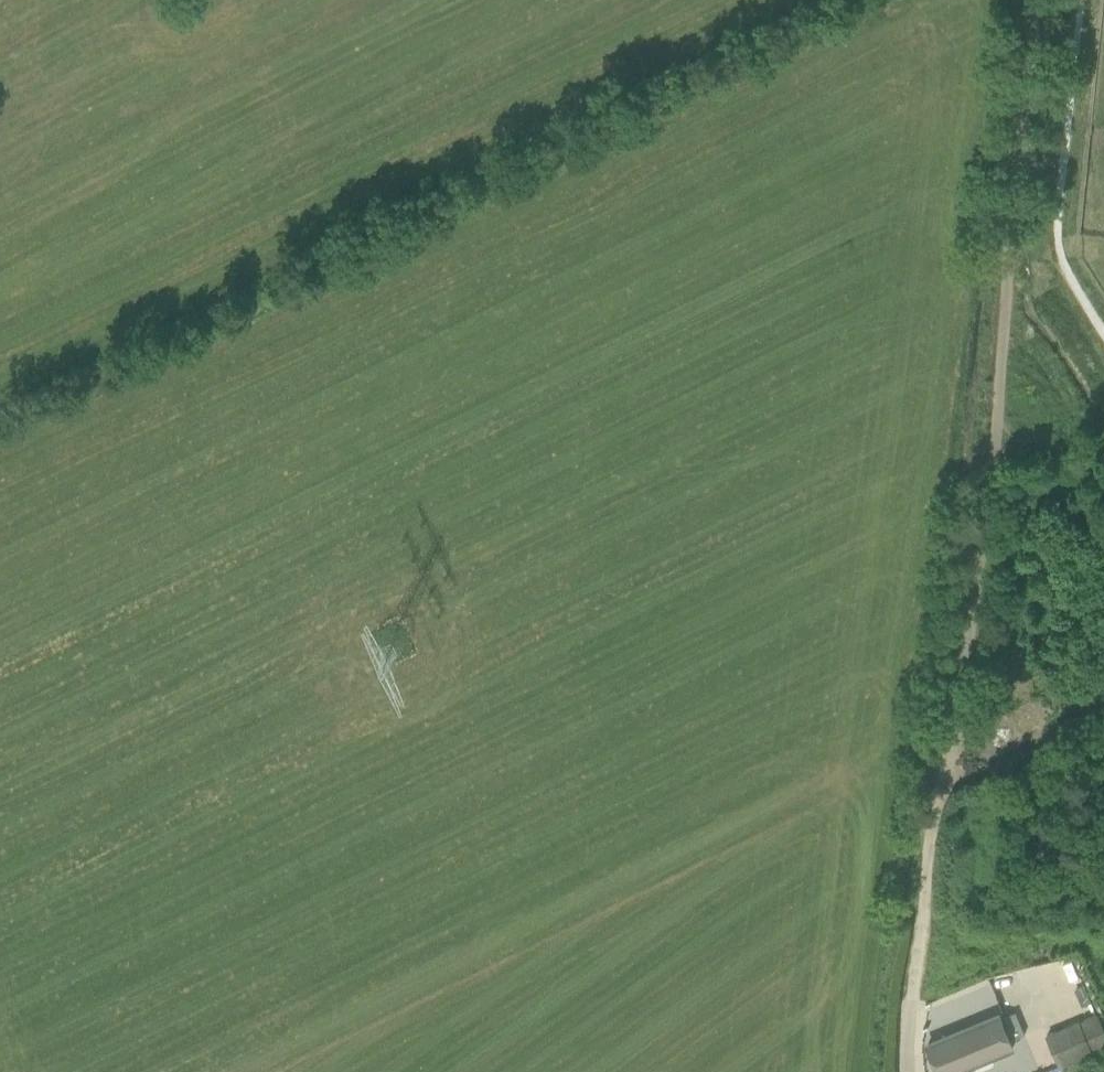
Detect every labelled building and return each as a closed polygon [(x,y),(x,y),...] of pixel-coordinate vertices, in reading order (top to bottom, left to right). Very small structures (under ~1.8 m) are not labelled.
[(1074,990),(1081,1007),(1089,1004),(1082,987),(1074,990)] [(1024,1035),(1015,1013),(1003,1017),(1013,1040),(1024,1035)] [(1059,1067),(1103,1048),(1103,1031),(1097,1014),(1046,1036),(1059,1067)] [(974,1065),(1012,1049),(998,1016),(927,1045),(938,1071),(957,1071),(974,1065)]
